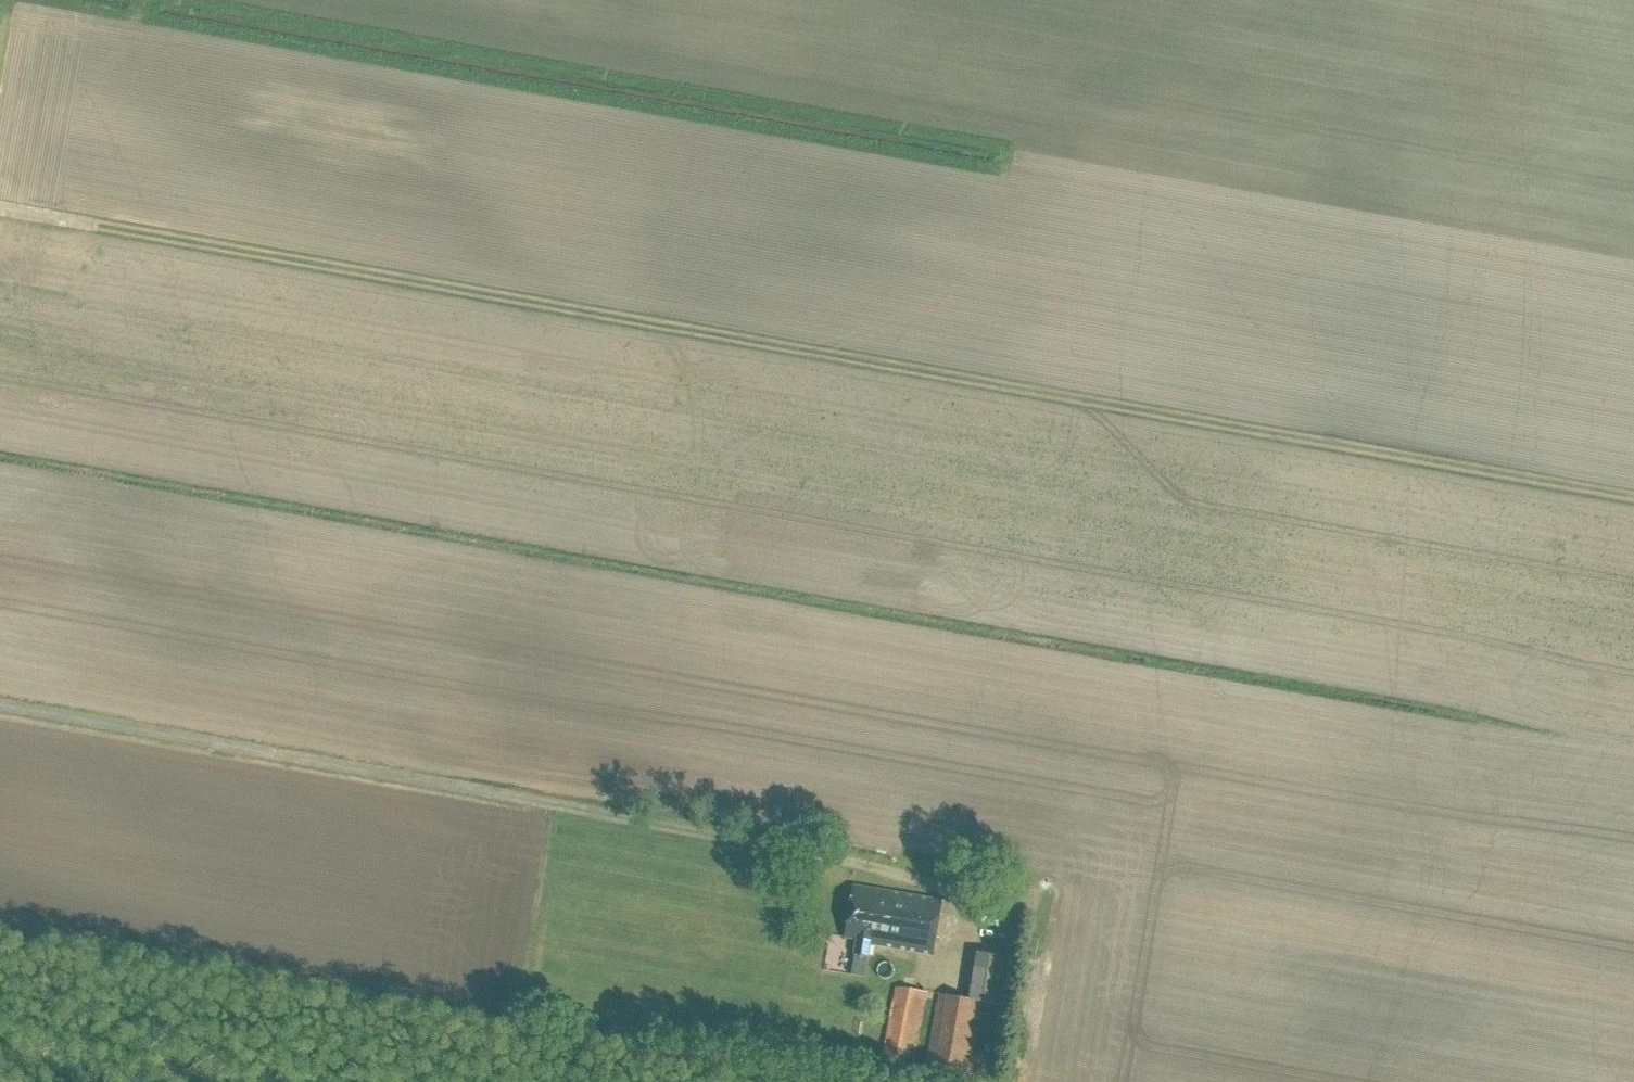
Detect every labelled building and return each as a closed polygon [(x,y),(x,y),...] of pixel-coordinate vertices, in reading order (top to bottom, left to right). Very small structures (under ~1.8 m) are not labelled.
[(854,938),(851,953),(868,956),(870,943),(932,954),(942,899),(853,884),(844,936),(854,938)] [(882,1065),(912,1070),(926,994),(896,988),(882,1065)] [(969,1074),(982,1004),(967,1001),(939,995),(926,1066),(969,1074)]
